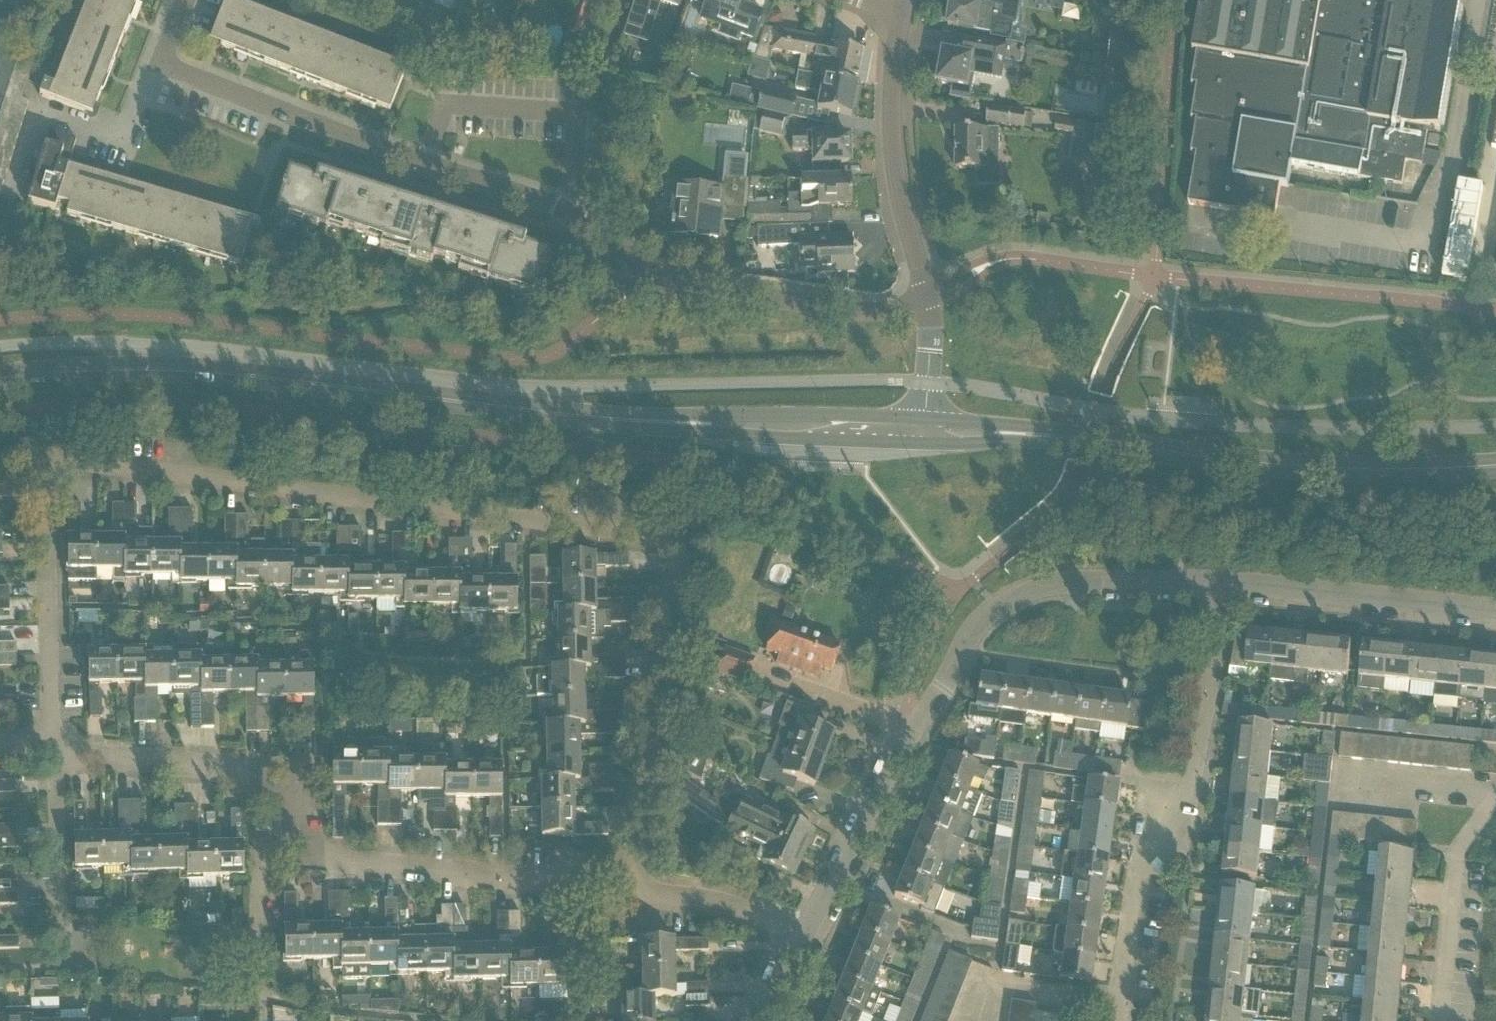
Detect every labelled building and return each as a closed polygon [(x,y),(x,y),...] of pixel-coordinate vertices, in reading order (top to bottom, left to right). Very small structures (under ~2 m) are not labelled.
[(125,19),(131,4),(135,6),(137,0),(94,0),(92,6),(125,19)] [(224,5),(236,10),(238,4),(240,0),(226,0),(224,5)] [(567,33),(580,37),(584,23),(589,5),(599,8),(602,0),(578,0),(567,33)] [(626,27),(641,32),(652,0),(634,0),(626,27)] [(678,9),(681,0),(654,0),(678,9)] [(742,0),(691,0),(688,6),(704,12),(701,19),(720,26),(721,24),(730,28),(729,30),(752,38),(761,13),(740,5),(742,0)] [(946,22),(949,22),(948,26),(992,34),(991,37),(1011,41),(1014,27),(1018,24),(1022,0),(987,0),(986,3),(981,3),(981,4),(972,3),(952,0),(950,12),(947,11),(946,22)] [(1036,7),(1063,12),(1065,0),(1037,0),(1036,7)] [(1188,204),(1275,219),(1281,186),(1288,188),(1289,186),(1292,167),(1360,179),(1360,178),(1402,185),(1406,162),(1421,165),(1421,164),(1423,164),(1428,130),(1440,132),(1440,131),(1441,131),(1462,12),(1460,11),(1461,11),(1459,10),(1461,0),(1202,0),(1193,52),(1195,52),(1192,67),(1195,68),(1192,87),(1193,87),(1193,86),(1197,86),(1191,121),(1193,121),(1193,120),(1197,120),(1191,155),(1193,155),(1193,154),(1197,154),(1188,204)] [(224,5),(210,39),(211,39),(222,43),(223,44),(236,10),(224,5)] [(81,34),(118,48),(123,35),(120,34),(125,19),(92,6),(81,34)] [(222,43),(220,46),(234,52),(240,54),(241,51),(250,54),(264,21),(254,17),(236,10),(223,44),(222,43)] [(773,14),(769,25),(779,28),(782,17),(773,14)] [(0,25),(0,40),(8,43),(10,44),(19,21),(15,19),(4,15),(0,25)] [(292,31),(264,21),(250,54),(265,60),(264,64),(277,69),(292,31)] [(819,79),(856,86),(863,51),(833,46),(815,42),(815,38),(778,31),(775,31),(764,28),(754,60),(769,63),(772,51),(808,58),(803,74),(819,77),(819,79)] [(291,70),(306,76),(319,42),(292,31),(277,69),(290,74),(291,70)] [(104,75),(110,60),(113,61),(118,48),(81,34),(70,62),(104,75)] [(939,80),(939,84),(953,87),(950,98),(971,102),(976,75),(1001,79),(1007,49),(959,40),(956,55),(944,53),(942,65),(938,65),(935,80),(939,80)] [(347,53),(319,42),(306,76),(321,82),(320,85),(333,91),(347,53)] [(507,44),(504,55),(513,58),(517,46),(507,44)] [(347,92),(362,98),(375,64),(347,53),(333,91),(346,96),(347,92)] [(23,100),(35,63),(18,57),(16,63),(12,77),(6,95),(23,100)] [(12,77),(16,63),(11,61),(0,58),(0,73),(12,77)] [(59,90),(93,103),(96,105),(101,91),(98,90),(104,75),(70,62),(59,89),(59,90)] [(1104,69),(1113,70),(1115,63),(1106,62),(1104,69)] [(404,75),(375,64),(362,98),(377,104),(376,107),(389,113),(404,75)] [(819,77),(803,74),(797,73),(794,90),(820,95),(816,111),(850,117),(856,86),(819,79),(819,77)] [(44,83),(39,96),(48,100),(49,99),(86,114),(89,115),(89,114),(93,103),(59,90),(59,89),(53,87),(44,83)] [(1110,84),(1103,122),(1119,125),(1126,87),(1110,84)] [(741,89),(737,106),(756,110),(780,116),(791,119),(796,101),(741,89)] [(1025,128),(1027,114),(989,108),(987,122),(1025,128)] [(784,139),(789,119),(764,113),(759,133),(784,139)] [(1115,151),(1118,129),(1096,126),(1096,125),(1059,117),(1056,130),(1074,134),(1069,161),(1088,165),(1092,147),(1115,151)] [(704,123),(703,142),(738,143),(739,124),(704,123)] [(999,187),(1003,184),(1003,172),(999,168),(999,130),(956,130),(956,170),(976,170),(976,184),(980,187),(999,187)] [(14,149),(18,137),(0,132),(0,145),(14,149)] [(49,133),(45,147),(63,152),(59,167),(67,170),(68,169),(68,168),(71,157),(76,140),(49,133)] [(828,139),(827,134),(791,136),(792,152),(814,151),(814,164),(813,164),(811,164),(812,179),(840,179),(839,163),(849,163),(848,138),(828,139)] [(1438,148),(1440,138),(1429,136),(1428,146),(1438,148)] [(10,161),(14,149),(0,145),(0,158),(10,161)] [(63,152),(44,147),(28,204),(54,211),(56,204),(63,184),(55,181),(59,167),(63,152)] [(10,161),(0,158),(0,171),(6,173),(10,161)] [(743,210),(748,161),(726,159),(724,178),(723,178),(721,191),(675,186),(670,234),(718,239),(721,208),(741,210),(740,223),(742,224),(743,210)] [(79,178),(80,172),(68,169),(68,170),(59,167),(55,181),(63,184),(56,204),(58,205),(58,204),(69,207),(77,178),(79,178)] [(289,171),(275,214),(287,218),(289,213),(303,218),(302,223),(327,231),(327,229),(329,225),(355,234),(369,191),(342,182),(337,181),(319,175),(317,174),(315,180),(289,171)] [(77,178),(69,207),(66,217),(80,221),(81,217),(87,219),(97,221),(107,187),(98,184),(79,178),(77,178)] [(850,206),(850,179),(840,179),(812,179),(812,181),(799,180),(801,196),(788,196),(788,211),(779,211),(779,204),(748,205),(746,225),(809,224),(810,225),(828,224),(831,224),(830,207),(850,206)] [(1446,260),(1443,278),(1453,280),(1467,282),(1473,247),(1483,188),(1459,183),(1458,190),(1451,230),(1446,260)] [(97,221),(112,226),(111,229),(124,233),(135,195),(107,187),(97,221)] [(369,191),(355,234),(381,242),(379,247),(393,251),(394,246),(409,251),(407,256),(432,264),(434,258),(444,226),(447,216),(445,215),(427,210),(422,208),(421,213),(419,213),(395,205),(397,200),(395,199),(369,191)] [(135,195),(124,233),(138,237),(139,234),(154,238),(164,203),(135,195)] [(164,203),(154,238),(170,243),(169,246),(182,250),(193,212),(164,203)] [(182,250),(195,254),(196,250),(212,255),(222,220),(193,212),(182,250)] [(444,226),(434,258),(446,262),(447,257),(462,261),(460,267),(458,272),(471,276),(473,271),(487,275),(485,281),(510,289),(512,283),(526,288),(524,293),(537,298),(539,293),(551,255),(524,246),(525,241),(524,241),(506,235),(499,233),(497,238),(474,230),(475,225),(473,225),(447,216),(444,226)] [(212,255),(227,259),(226,263),(240,267),(251,228),(222,220),(212,255)] [(787,226),(756,228),(757,248),(788,247),(799,246),(799,269),(817,269),(817,274),(853,273),(852,243),(852,236),(829,237),(828,224),(810,225),(787,226)] [(68,582),(96,582),(96,570),(91,570),(91,554),(102,554),(102,538),(80,538),(80,529),(80,504),(68,504),(68,529),(68,538),(68,539),(68,582)] [(91,554),(91,570),(96,570),(113,570),(112,584),(124,584),(124,576),(124,570),(125,544),(125,504),(112,504),(112,529),(113,529),(113,538),(102,538),(102,554),(91,554)] [(136,530),(136,504),(125,504),(125,544),(124,570),(124,576),(147,576),(147,560),(157,560),(158,544),(152,544),(152,530),(136,530)] [(180,576),(181,510),(168,510),(168,535),(170,535),(170,544),(158,544),(157,560),(147,560),(147,576),(179,576),(180,576)] [(179,576),(179,582),(180,582),(203,582),(203,566),(213,566),(213,551),(208,551),(190,551),(190,535),(192,535),(192,510),(181,510),(180,576),(179,576)] [(203,566),(203,582),(227,583),(236,583),(237,516),(224,517),(224,540),(226,540),(225,551),(213,551),(213,566),(203,566)] [(236,583),(236,589),(259,589),(259,573),(269,573),(269,557),(264,557),(264,542),(249,542),(248,516),(237,516),(236,583)] [(280,523),(280,547),(281,547),(292,547),(293,523),(280,523)] [(293,523),(292,546),(297,546),(304,540),(304,523),(293,523)] [(336,529),(336,553),(348,553),(349,529),(336,529)] [(348,595),(348,601),(371,601),(371,585),(381,585),(381,569),(376,569),(376,559),(360,559),(360,529),(349,529),(348,553),(348,563),(348,595)] [(371,585),(371,601),(376,601),(376,613),(395,613),(395,601),(404,601),(404,569),(404,559),(404,535),(393,535),(393,559),(392,569),(381,569),(381,585),(371,585)] [(404,601),(404,607),(427,607),(427,591),(437,591),(437,575),(415,575),(416,565),(417,565),(417,535),(404,535),(404,559),(404,569),(404,601)] [(427,591),(427,607),(460,607),(461,541),(449,541),(449,565),(449,575),(437,575),(437,591),(427,591)] [(460,607),(460,613),(483,613),(483,597),(493,597),(493,581),(489,581),(489,564),(473,564),(473,541),(461,541),(460,607)] [(292,589),(292,595),(315,595),(315,579),(325,579),(325,563),(320,563),(320,546),(319,546),(319,547),(306,547),(303,547),(299,549),(297,546),(292,546),(292,547),(292,557),(292,589)] [(517,613),(517,547),(505,547),(505,581),(493,581),(493,597),(483,597),(483,613),(517,613)] [(595,556),(563,556),(563,580),(579,579),(579,589),(595,589),(595,567),(605,567),(605,569),(629,568),(628,556),(605,557),(605,556),(595,556)] [(259,573),(259,589),(292,589),(292,557),(281,557),(269,557),(269,573),(259,573)] [(315,579),(315,595),(348,595),(348,563),(336,563),(325,563),(325,579),(315,579)] [(579,589),(579,579),(563,580),(563,613),(629,612),(629,601),(595,601),(595,589),(579,589)] [(9,600),(9,588),(0,588),(0,600),(9,600)] [(9,611),(9,600),(0,600),(0,612),(9,611)] [(208,601),(200,601),(200,613),(208,613),(208,601)] [(786,608),(782,619),(791,622),(795,611),(786,608)] [(563,613),(557,613),(557,629),(558,636),(574,636),(574,646),(590,645),(590,641),(602,640),(602,623),(605,623),(605,624),(629,624),(629,612),(563,613)] [(172,616),(161,616),(161,626),(172,626),(172,616)] [(189,634),(201,633),(200,620),(188,620),(189,634)] [(775,624),(766,651),(779,656),(776,664),(797,672),(817,679),(821,669),(831,672),(840,647),(775,624)] [(239,626),(229,627),(229,637),(239,636),(239,626)] [(321,626),(321,637),(335,637),(335,626),(321,626)] [(1272,668),(1275,635),(1250,632),(1248,644),(1235,643),(1229,676),(1249,679),(1255,676),(1257,673),(1259,666),(1272,668)] [(404,634),(404,637),(404,643),(431,643),(431,633),(426,633),(426,634),(404,634)] [(285,635),(285,645),(295,645),(295,635),(285,635)] [(1295,683),(1300,638),(1275,635),(1272,668),(1270,680),(1295,683)] [(574,646),(574,636),(558,636),(558,669),(590,669),(590,645),(574,646)] [(1322,673),(1325,640),(1300,638),(1295,683),(1306,684),(1308,672),(1322,673)] [(1347,676),(1349,663),(1351,643),(1325,640),(1322,673),(1347,676)] [(122,668),(113,668),(113,684),(129,684),(134,684),(135,684),(135,700),(134,700),(134,724),(146,723),(145,658),(145,641),(116,641),(116,652),(122,652),(122,668)] [(16,655),(16,644),(0,644),(0,656),(16,655)] [(1384,693),(1385,680),(1389,647),(1363,644),(1360,678),(1358,690),(1384,693)] [(173,657),(145,658),(146,723),(157,723),(157,689),(169,689),(168,674),(178,674),(178,647),(173,647),(173,657)] [(178,674),(168,674),(169,689),(173,689),(173,692),(174,694),(189,694),(190,729),(202,728),(201,651),(201,647),(178,647),(178,674)] [(1410,683),(1414,650),(1389,647),(1385,680),(1410,683)] [(724,649),(716,672),(719,673),(747,683),(755,660),(724,649)] [(229,650),(201,651),(202,728),(214,728),(213,694),(225,694),(224,679),(234,679),(234,662),(229,662),(229,650)] [(1436,685),(1439,652),(1414,650),(1410,683),(1436,685)] [(108,652),(88,653),(88,657),(88,665),(89,685),(113,684),(113,668),(122,668),(122,652),(116,652),(108,652)] [(234,679),(224,679),(225,694),(245,693),(246,733),(258,733),(258,711),(257,701),(257,668),(258,668),(257,652),(245,652),(245,662),(234,662),(234,679)] [(1459,700),(1461,688),(1464,655),(1439,652),(1436,685),(1436,686),(1435,698),(1459,700)] [(17,667),(16,655),(0,656),(0,667),(17,667)] [(289,683),(280,684),(280,699),(303,698),(303,699),(303,709),(301,709),(302,733),(314,733),(312,655),(300,655),(300,667),(289,667),(289,683)] [(1461,688),(1459,700),(1484,703),(1486,691),(1489,657),(1464,655),(1461,688)] [(599,669),(624,668),(624,657),(599,657),(599,669)] [(1489,657),(1486,691),(1495,692),(1495,658),(1489,657)] [(258,668),(257,668),(257,699),(269,699),(280,699),(280,684),(289,683),(289,667),(288,667),(258,668)] [(600,680),(624,680),(624,668),(599,669),(600,680)] [(552,678),(537,678),(537,692),(537,698),(552,698),(552,692),(568,692),(568,702),(584,701),(584,669),(590,669),(558,669),(552,669),(552,678)] [(708,669),(702,686),(713,690),(719,673),(716,672),(708,669)] [(969,706),(967,719),(999,723),(1001,711),(1005,681),(980,677),(975,707),(969,706)] [(1024,728),(1025,715),(1030,685),(1005,681),(1001,711),(999,725),(1024,728)] [(1050,719),(1055,688),(1030,685),(1025,715),(1050,719)] [(1075,722),(1079,692),(1055,688),(1050,719),(1075,722)] [(568,692),(552,692),(552,698),(553,725),(579,725),(594,725),(619,725),(618,712),(584,713),(584,701),(568,702),(568,692)] [(1099,735),(1100,726),(1104,695),(1079,692),(1075,722),(1074,731),(1099,735)] [(101,694),(89,695),(90,719),(102,718),(101,694)] [(1104,695),(1100,726),(1125,729),(1126,729),(1129,703),(1130,699),(1104,695)] [(18,711),(17,699),(0,700),(0,712),(18,711)] [(820,715),(786,703),(778,726),(796,733),(791,748),(823,760),(833,734),(809,725),(813,715),(819,717),(820,715)] [(1148,733),(1152,706),(1129,703),(1126,729),(1148,733)] [(1266,721),(1267,710),(1242,707),(1241,718),(1266,721)] [(269,710),(258,711),(258,733),(269,733),(269,710)] [(1284,723),(1285,712),(1267,710),(1266,721),(1284,723)] [(1316,726),(1318,715),(1300,713),(1298,724),(1316,726)] [(1334,728),(1336,717),(1318,715),(1316,726),(1334,728)] [(1379,732),(1381,722),(1363,720),(1362,731),(1379,732)] [(400,733),(400,721),(389,721),(389,733),(400,733)] [(1398,734),(1399,724),(1381,722),(1379,732),(1398,734)] [(1240,724),(1237,749),(1270,753),(1273,727),(1260,726),(1240,724)] [(579,757),(579,725),(553,725),(547,725),(547,748),(563,748),(563,758),(579,757)] [(619,725),(594,725),(595,736),(619,736),(619,725)] [(1430,738),(1431,727),(1413,725),(1412,736),(1430,738)] [(1448,740),(1449,729),(1431,727),(1430,738),(1448,740)] [(1462,741),(1481,743),(1482,732),(1463,730),(1462,741)] [(1482,732),(1481,743),(1495,745),(1495,734),(1482,732)] [(1324,733),(1321,759),(1333,760),(1335,734),(1324,733)] [(1351,760),(1354,736),(1341,734),(1339,758),(1351,760)] [(1351,760),(1363,761),(1366,737),(1354,736),(1351,760)] [(1378,738),(1366,737),(1363,761),(1375,762),(1378,738)] [(1375,762),(1387,763),(1390,739),(1378,738),(1375,762)] [(1402,741),(1390,739),(1387,763),(1399,765),(1402,741)] [(361,741),(332,741),(332,742),(332,747),(332,754),(332,786),(332,796),(333,820),(345,820),(344,796),(342,796),(342,786),(356,786),(356,770),(366,770),(366,754),(361,754),(361,741)] [(356,770),(356,786),(376,786),(388,786),(389,786),(389,751),(388,751),(388,741),(361,741),(361,754),(366,754),(366,770),(356,770)] [(1399,765),(1411,766),(1414,742),(1402,741),(1399,765)] [(985,760),(987,745),(971,742),(968,758),(985,760)] [(1426,743),(1414,742),(1411,766),(1423,767),(1426,743)] [(1423,767),(1435,769),(1438,744),(1426,743),(1423,767)] [(1449,746),(1438,744),(1435,769),(1447,770),(1449,746)] [(1019,765),(1021,749),(1005,746),(1002,762),(1019,765)] [(1447,770),(1459,771),(1461,747),(1449,746),(1447,770)] [(1459,771),(1471,772),(1473,748),(1461,747),(1459,771)] [(563,758),(563,748),(547,748),(548,781),(579,781),(579,757),(563,758)] [(814,786),(823,760),(791,748),(785,763),(767,756),(758,780),(792,792),(793,791),(787,789),(790,778),(814,786)] [(1035,767),(1038,751),(1021,749),(1019,765),(1035,767)] [(1237,749),(1234,774),(1267,778),(1270,753),(1237,749)] [(708,759),(690,750),(684,773),(701,782),(708,759)] [(422,776),(422,760),(398,760),(398,751),(389,751),(389,802),(389,826),(400,826),(400,798),(398,798),(398,792),(412,792),(412,776),(422,776)] [(1069,771),(1071,756),(1054,754),(1052,769),(1069,771)] [(983,784),(988,771),(978,768),(978,767),(968,763),(949,756),(940,780),(969,791),(973,780),(983,784)] [(1093,775),(1095,760),(1071,756),(1069,771),(1093,775)] [(1304,770),(1303,782),(1318,784),(1330,785),(1331,773),(1333,760),(1321,759),(1305,757),(1304,770)] [(412,776),(412,792),(417,792),(417,803),(432,803),(432,832),(445,832),(445,808),(445,798),(445,766),(446,766),(446,760),(422,760),(422,776),(412,776)] [(1103,776),(1105,761),(1095,760),(1093,775),(1103,776)] [(1119,778),(1121,763),(1105,761),(1103,776),(1119,778)] [(478,782),(478,767),(446,766),(445,766),(445,798),(468,798),(468,782),(478,782)] [(501,839),(501,767),(478,767),(478,782),(468,782),(468,798),(489,798),(489,808),(488,808),(488,839),(501,839)] [(589,781),(613,781),(613,769),(589,769),(589,781)] [(1041,799),(1044,774),(1028,772),(1025,797),(1041,799)] [(1234,774),(1232,799),(1264,803),(1267,778),(1234,774)] [(1003,779),(1000,803),(1002,804),(1014,806),(1017,781),(1003,779)] [(972,819),(982,796),(969,791),(940,780),(931,803),(972,819)] [(1070,804),(1070,805),(1085,807),(1085,806),(1114,810),(1118,784),(1098,782),(1089,780),(1087,791),(1072,788),(1070,804)] [(548,781),(535,781),(536,793),(542,792),(542,804),(558,804),(558,814),(574,814),(573,791),(589,791),(589,792),(613,792),(613,781),(589,781),(579,781),(548,781)] [(798,864),(803,853),(747,825),(733,815),(731,818),(702,797),(704,794),(685,781),(674,796),(726,831),(727,829),(740,836),(740,837),(749,841),(762,847),(756,859),(792,876),(793,873),(796,872),(799,866),(798,864)] [(0,782),(0,794),(16,794),(15,782),(0,782)] [(1318,784),(1315,808),(1327,810),(1330,785),(1318,784)] [(1025,797),(1021,823),(1037,825),(1039,809),(1040,800),(1041,799),(1025,797)] [(1232,799),(1229,825),(1262,828),(1274,829),(1275,830),(1278,805),(1264,803),(1232,799)] [(740,808),(737,806),(733,815),(747,825),(803,853),(807,843),(810,842),(813,837),(812,834),(813,831),(785,818),(784,819),(744,800),(740,808)] [(376,802),(376,826),(389,826),(389,802),(376,802)] [(118,828),(130,827),(129,803),(117,804),(118,828)] [(141,803),(129,803),(130,827),(130,831),(131,831),(142,831),(141,803)] [(963,843),(972,819),(931,803),(921,827),(963,843)] [(1000,803),(997,820),(1012,822),(1014,806),(1002,804),(1000,803)] [(558,814),(558,804),(542,804),(542,837),(584,837),(608,836),(608,824),(584,825),(584,826),(574,827),(574,814),(558,814)] [(85,839),(85,829),(86,829),(85,805),(73,805),(75,869),(98,869),(97,854),(107,853),(107,838),(85,839)] [(1085,807),(1081,830),(1111,835),(1114,810),(1085,806),(1085,807)] [(163,858),(153,858),(154,874),(179,873),(187,873),(185,807),(173,808),(175,842),(163,842),(163,858)] [(197,847),(197,831),(198,831),(197,807),(185,807),(187,873),(187,879),(211,878),(210,862),(220,862),(220,846),(197,847)] [(456,832),(456,808),(445,808),(445,832),(456,832)] [(1315,808),(1313,834),(1325,835),(1327,813),(1327,810),(1315,808)] [(244,877),(242,811),(230,812),(231,836),(232,845),(220,846),(220,862),(210,862),(211,878),(244,877)] [(1343,840),(1345,815),(1333,814),(1331,838),(1343,840)] [(1355,841),(1357,817),(1345,815),(1343,840),(1355,841)] [(1367,842),(1369,818),(1357,817),(1355,841),(1367,842)] [(1379,843),(1381,819),(1369,818),(1367,842),(1379,843)] [(1391,845),(1394,821),(1381,819),(1379,843),(1391,845)] [(1403,846),(1406,822),(1394,821),(1391,845),(1403,846)] [(1415,847),(1418,823),(1406,822),(1403,846),(1415,847)] [(1034,850),(1037,825),(1021,823),(1018,848),(1034,850)] [(1229,825),(1226,850),(1259,853),(1270,854),(1272,855),(1274,829),(1262,828),(1229,825)] [(0,826),(0,838),(16,838),(16,826),(0,826)] [(954,866),(963,843),(921,827),(912,850),(954,866)] [(1107,859),(1111,835),(1081,830),(1078,855),(1107,859)] [(1298,850),(1297,857),(1300,858),(1310,859),(1322,860),(1325,835),(1313,834),(1311,852),(1298,850)] [(98,869),(131,868),(130,843),(130,837),(107,838),(107,853),(97,854),(98,869)] [(17,849),(16,838),(0,838),(0,850),(17,849)] [(994,838),(992,855),(1007,857),(1009,840),(994,838)] [(131,843),(130,843),(131,868),(131,874),(154,874),(153,858),(163,858),(163,842),(131,843)] [(745,871),(752,857),(726,844),(720,859),(745,871)] [(1339,874),(1342,848),(1330,846),(1326,873),(1339,874)] [(1031,875),(1034,850),(1018,848),(1015,864),(1016,864),(1015,872),(1031,875)] [(912,850),(903,873),(932,885),(943,889),(945,890),(954,866),(912,850)] [(1226,850),(1224,875),(1256,879),(1257,873),(1259,853),(1226,850)] [(1063,865),(1061,878),(1062,878),(1074,880),(1104,884),(1107,859),(1078,855),(1064,853),(1063,865)] [(1370,853),(1367,877),(1379,879),(1412,882),(1414,856),(1394,854),(1381,853),(1381,855),(1370,853)] [(992,855),(990,871),(1005,873),(1007,857),(992,855)] [(1309,873),(1308,884),(1319,886),(1322,860),(1310,859),(1309,873)] [(903,873),(894,897),(912,905),(921,908),(920,911),(932,916),(943,889),(932,885),(903,873)] [(1336,899),(1339,874),(1326,873),(1324,898),(1336,899)] [(1104,884),(1074,880),(1062,878),(1058,903),(1071,905),(1100,909),(1104,884)] [(1409,907),(1412,882),(1379,879),(1376,903),(1409,907)] [(988,880),(985,905),(987,906),(1000,908),(1003,882),(989,880),(988,880)] [(1027,899),(1029,883),(1013,881),(1011,897),(1027,899)] [(18,894),(17,882),(0,882),(0,894),(18,894)] [(1254,916),(1257,891),(1242,889),(1222,887),(1220,912),(1254,916)] [(18,894),(0,894),(0,906),(18,905),(18,894)] [(296,929),(296,919),(297,919),(296,894),(284,895),(285,961),(309,961),(308,945),(318,944),(318,928),(296,929)] [(340,894),(328,894),(329,918),(340,918),(340,894)] [(352,894),(340,894),(340,918),(352,918),(352,894)] [(1316,923),(1318,897),(1306,896),(1303,922),(1316,923)] [(1024,915),(1027,899),(1011,897),(1009,913),(1024,915)] [(1333,924),(1336,899),(1324,898),(1321,923),(1333,924)] [(95,901),(95,911),(103,911),(103,900),(95,901)] [(374,951),(364,951),(365,967),(370,967),(397,966),(396,900),(384,900),(385,925),(386,925),(386,935),(374,935),(374,951)] [(408,900),(396,900),(397,966),(398,974),(421,974),(420,958),(430,957),(430,941),(425,941),(425,927),(413,927),(408,923),(408,900)] [(1406,932),(1409,907),(1376,903),(1373,929),(1406,932)] [(1097,934),(1100,909),(1071,905),(1067,930),(1097,934)] [(462,948),(462,938),(465,938),(464,906),(452,907),(454,973),(454,981),(477,980),(476,964),(486,964),(486,948),(462,948)] [(430,957),(420,958),(421,974),(454,973),(452,907),(440,907),(441,922),(436,922),(436,927),(430,927),(425,927),(425,941),(430,941),(430,957)] [(890,944),(899,920),(871,908),(861,932),(890,944)] [(1251,941),(1254,916),(1220,912),(1217,937),(1251,941)] [(509,938),(521,938),(520,913),(508,914),(509,938)] [(497,938),(509,938),(508,914),(496,914),(497,938)] [(566,986),(565,920),(553,920),(553,944),(554,944),(554,954),(542,955),(543,971),(533,971),(533,987),(566,986)] [(998,923),(983,921),(973,920),(970,940),(997,943),(1000,923),(998,923)] [(1008,921),(1004,947),(1019,949),(1023,923),(1008,921)] [(1313,948),(1316,923),(1303,922),(1301,947),(1313,948)] [(1332,939),(1333,924),(1321,923),(1319,938),(1332,939)] [(342,972),(341,928),(318,928),(318,944),(308,945),(309,961),(333,960),(333,972),(342,972)] [(1063,955),(1093,959),(1097,934),(1067,930),(1057,928),(1054,953),(1063,955)] [(1404,957),(1406,932),(1373,929),(1371,953),(1404,957)] [(881,967),(890,944),(861,932),(852,956),(881,967)] [(937,962),(946,939),(931,933),(921,956),(937,962)] [(353,935),(341,936),(342,972),(342,980),(370,980),(370,967),(365,967),(364,951),(374,951),(374,935),(353,935)] [(1248,966),(1251,941),(1217,937),(1214,962),(1248,966)] [(19,950),(18,938),(0,938),(0,950),(19,950)] [(674,974),(674,953),(708,952),(707,940),(642,941),(642,965),(658,964),(658,974),(674,974)] [(1004,947),(1001,972),(1007,973),(1016,974),(1018,957),(1019,949),(1004,947)] [(1310,973),(1313,948),(1301,947),(1298,972),(1310,973)] [(477,980),(510,979),(509,948),(486,948),(486,964),(476,964),(477,980)] [(510,955),(510,948),(509,948),(510,979),(510,987),(533,987),(533,971),(543,971),(542,955),(510,955)] [(967,974),(972,963),(948,953),(943,965),(967,974)] [(1401,982),(1404,957),(1371,953),(1368,979),(1401,982)] [(1090,984),(1093,959),(1063,955),(1060,980),(1090,984)] [(871,991),(881,967),(852,956),(843,979),(871,991)] [(927,985),(937,962),(921,956),(912,979),(927,985)] [(1328,975),(1330,960),(1317,959),(1315,973),(1328,975)] [(1246,991),(1248,966),(1214,962),(1211,988),(1246,991)] [(658,974),(658,964),(642,965),(643,997),(621,998),(675,997),(674,974),(658,974)] [(963,986),(967,974),(943,965),(939,976),(963,986)] [(1298,972),(1296,990),(1308,991),(1310,973),(1298,972)] [(1326,989),(1328,975),(1315,973),(1314,988),(1326,989)] [(958,997),(963,986),(939,976),(934,988),(958,997)] [(843,979),(833,1002),(862,1014),(870,1017),(880,994),(871,991),(843,979)] [(918,1009),(927,985),(912,979),(903,1003),(918,1009)] [(1399,1007),(1401,982),(1368,979),(1366,1004),(1399,1007)] [(685,997),(709,996),(709,984),(685,985),(685,997)] [(310,987),(301,987),(302,999),(310,999),(310,987)] [(181,988),(171,988),(171,997),(182,997),(181,988)] [(954,1009),(958,997),(934,988),(930,999),(954,1009)] [(1211,988),(1209,1013),(1243,1016),(1254,1018),(1257,1018),(1260,993),(1255,993),(1246,991),(1211,988)] [(685,1008),(709,1008),(709,996),(685,997),(685,1008)] [(1308,998),(1295,996),(1293,1020),(1305,1020),(1308,998)] [(370,997),(359,998),(359,1005),(359,1010),(371,1009),(370,1005),(370,1002),(370,997)] [(653,998),(675,997),(621,998),(622,1020),(630,1020),(638,1020),(654,1020),(653,998)] [(32,998),(32,1007),(59,1007),(59,998),(32,998)] [(949,1020),(954,1009),(930,999),(925,1011),(949,1020)] [(381,1002),(370,1002),(370,1005),(371,1009),(371,1012),(382,1013),(381,1002)] [(862,1014),(833,1002),(826,1020),(859,1020),(862,1014)] [(1033,1020),(1035,1005),(1010,1002),(1008,1016),(1033,1020)] [(918,1009),(903,1003),(896,1020),(913,1020),(918,1009)] [(1343,1020),(1397,1020),(1399,1007),(1366,1004),(1364,1017),(1343,1015),(1343,1020)] [(1324,1010),(1312,1009),(1310,1020),(1323,1020),(1324,1010)] [(31,1010),(3,1011),(3,1020),(8,1020),(31,1020),(31,1010)] [(31,1010),(31,1020),(59,1020),(59,1011),(32,1012),(31,1010)] [(60,1011),(59,1011),(59,1020),(87,1020),(87,1012),(60,1013),(60,1011)] [(949,1020),(925,1011),(921,1020),(949,1020)] [(1208,1020),(1254,1020),(1254,1018),(1243,1016),(1209,1013),(1208,1020)]
